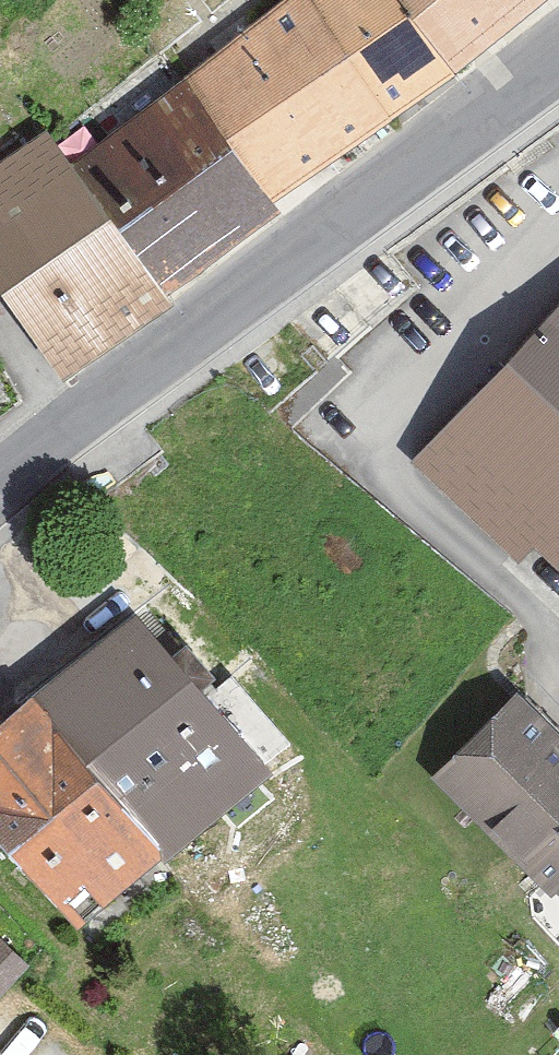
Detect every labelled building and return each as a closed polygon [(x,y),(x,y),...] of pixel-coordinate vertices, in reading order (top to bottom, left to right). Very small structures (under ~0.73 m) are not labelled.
[(271,203),(389,120),(310,0),(285,0),(183,79),(271,203)] [(453,74),(398,0),(310,0),(389,120),(453,74)] [(453,74),(548,0),(398,0),(453,74)] [(71,164),(166,295),(281,213),(271,203),(183,79),(71,164)] [(63,382),(176,304),(166,295),(71,164),(46,131),(0,162),(0,289),(63,382)] [(419,462),(525,565),(547,546),(558,557),(558,309),(419,462)] [(31,697),(169,859),(274,775),(135,613),(31,697)] [(552,899),(558,892),(558,734),(518,693),(432,778),(552,899)] [(169,859),(31,697),(0,723),(0,845),(79,931),(169,859)] [(32,967),(0,937),(0,999),(32,967)]
